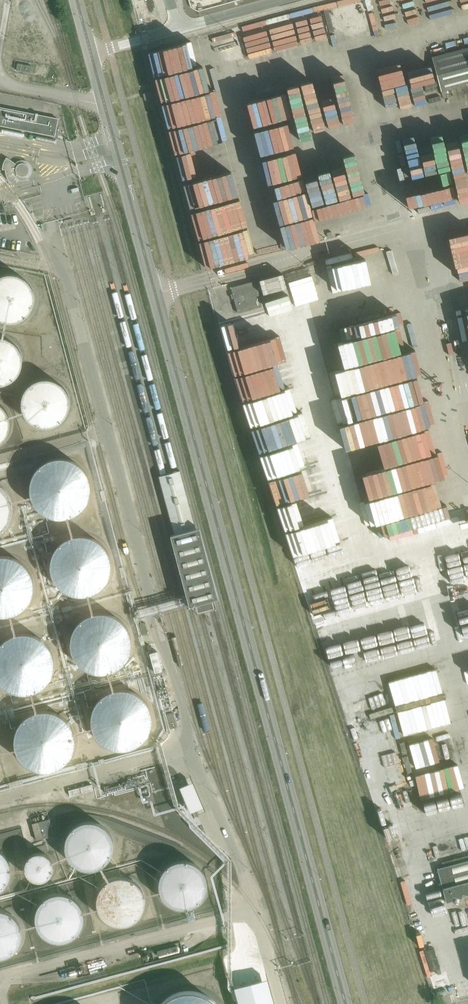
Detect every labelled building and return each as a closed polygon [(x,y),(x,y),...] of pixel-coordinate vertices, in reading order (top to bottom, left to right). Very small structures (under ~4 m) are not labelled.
[(288,34),(329,26),(330,29),(355,24),(354,16),(381,10),(379,0),(346,0),(310,8),(310,10),(284,16),(288,34)] [(230,60),(236,86),(281,77),(273,43),(286,40),(282,19),(232,29),(239,58),(230,60)] [(427,41),(403,46),(406,61),(420,58),(427,92),(437,90),(435,80),(429,81),(429,77),(434,76),(427,41)] [(380,81),(391,78),(383,43),(372,46),(380,81)] [(431,60),(441,94),(467,87),(467,50),(431,60)] [(388,57),(400,99),(411,96),(400,54),(388,57)] [(32,67),(17,64),(16,71),(31,73),(32,67)] [(333,70),(338,88),(350,85),(345,66),(333,70)] [(297,77),(285,79),(291,112),(302,110),(297,77)] [(308,103),(314,102),(310,78),(301,79),(305,105),(309,105),(308,103)] [(143,94),(144,96),(145,101),(153,98),(152,92),(143,94)] [(55,137),(58,119),(0,107),(0,126),(55,137)] [(262,158),(281,153),(279,144),(276,144),(274,136),(275,135),(274,132),(257,136),(262,158)] [(466,156),(465,148),(453,149),(457,192),(467,191),(467,156),(466,156)] [(307,177),(318,174),(312,149),(300,152),(307,177)] [(29,173),(29,170),(29,168),(28,166),(26,164),(24,163),(21,163),(19,164),(17,166),(13,162),(6,158),(6,159),(5,160),(4,161),(4,163),(3,164),(3,165),(2,167),(2,168),(2,170),(5,170),(5,172),(5,173),(6,175),(6,177),(7,178),(8,180),(9,181),(10,182),(11,183),(16,178),(17,179),(18,180),(19,180),(20,181),(22,181),(23,181),(24,181),(25,180),(26,180),(27,180),(26,176),(28,175),(29,173)] [(284,159),(251,166),(256,190),(289,183),(284,159)] [(320,177),(332,175),(331,161),(319,163),(320,177)] [(291,176),(303,175),(302,162),(290,162),(291,176)] [(334,163),(334,176),(346,176),(346,163),(334,163)] [(286,199),(293,198),(290,185),(283,187),(286,199)] [(305,237),(298,211),(264,219),(271,246),(305,237)] [(466,261),(467,261),(467,245),(466,245),(463,227),(459,228),(466,261)] [(220,249),(219,229),(201,230),(203,251),(220,249)] [(371,287),(395,282),(384,234),(360,240),(371,287)] [(33,295),(33,290),(31,286),(29,281),(26,277),(22,274),(18,272),(14,270),(9,270),(3,270),(0,271),(0,318),(2,319),(7,320),(10,319),(16,318),(20,317),(24,313),(28,310),(31,306),(32,300),(33,295)] [(231,288),(238,313),(262,307),(255,281),(231,288)] [(418,324),(395,329),(405,374),(410,373),(408,367),(414,366),(416,375),(429,372),(418,324)] [(22,358),(22,354),(20,349),(18,344),(15,341),(12,338),(7,336),(3,334),(0,334),(0,383),(2,382),(7,381),(10,379),(15,376),(18,372),(20,367),(22,363),(22,359),(22,358)] [(332,350),(328,351),(329,361),(339,359),(336,342),(330,343),(332,350)] [(69,400),(69,399),(69,395),(68,391),(65,386),(62,383),(59,380),(55,378),(52,377),(46,377),(42,377),(37,379),(34,381),(30,384),(28,387),(26,391),(25,395),(24,399),(25,403),(26,408),(28,412),(31,415),(34,418),(37,420),(41,421),(45,422),(50,422),(55,421),(59,418),(62,416),(65,412),(67,409),(69,404),(69,400)] [(9,420),(9,416),(8,411),(5,407),(2,403),(0,401),(0,438),(2,437),(5,433),(7,429),(9,424),(9,420)] [(91,486),(91,485),(90,479),(89,474),(86,469),(83,464),(79,461),(74,458),(68,456),(61,455),(55,455),(50,456),(45,459),(40,462),(36,467),(33,473),(31,479),(30,484),(30,489),(32,496),(34,500),(37,505),(41,509),(44,511),(48,513),(52,514),(59,516),(65,515),(70,514),(76,511),(82,507),(85,503),(88,497),(90,491),(91,486)] [(160,476),(158,476),(174,534),(170,535),(189,605),(194,604),(196,604),(198,611),(203,610),(212,607),(214,607),(212,599),(215,599),(218,598),(199,527),(196,528),(180,471),(175,472),(167,474),(160,476)] [(461,512),(453,475),(444,477),(445,480),(431,483),(438,517),(461,512)] [(14,506),(13,500),(12,494),(9,489),(5,484),(0,480),(0,532),(5,528),(9,523),(12,518),(13,512),(14,507),(14,506)] [(110,563),(109,557),(108,552),(105,546),(101,542),(99,540),(96,538),(90,535),(85,533),(80,533),(74,533),(69,535),(63,538),(60,540),(58,542),(55,546),(52,552),(50,558),(50,563),(50,569),(52,575),(55,580),(58,584),(62,587),(67,590),(71,592),(74,593),(79,593),(84,593),(90,591),(95,589),(100,585),(104,581),(107,575),(109,570),(110,563)] [(34,584),(33,578),(32,572),(29,567),(26,562),(21,558),(15,555),(12,554),(9,553),(4,552),(0,553),(0,615),(2,615),(8,615),(14,613),(19,611),(24,607),(28,602),(31,597),(33,591),(34,584)] [(448,576),(449,579),(456,576),(458,580),(462,579),(466,589),(467,588),(467,569),(448,576)] [(307,587),(313,610),(351,599),(347,586),(349,586),(346,576),(307,587)] [(132,642),(132,641),(131,635),(129,629),(127,624),(124,620),(122,618),(117,614),(112,611),(107,610),(99,609),(93,610),(87,612),(82,615),(77,619),(73,625),(70,630),(69,635),(68,642),(69,648),(70,653),(73,659),(77,663),(81,667),(86,670),(91,672),(94,672),(99,673),(105,672),(111,671),(116,668),(119,666),(122,664),(126,659),(129,653),(131,648),(132,642)] [(320,626),(334,676),(378,664),(371,638),(374,637),(367,613),(320,626)] [(54,662),(54,656),(52,650),(50,647),(49,644),(45,640),(40,636),(36,634),(31,632),(25,631),(19,631),(13,633),(8,635),(2,639),(0,642),(0,682),(0,683),(5,687),(10,690),(16,692),(22,693),(29,692),(32,692),(36,690),(41,688),(45,685),(48,680),(52,675),(54,669),(54,663),(54,662)] [(389,680),(396,709),(417,705),(415,699),(428,696),(422,672),(389,680)] [(165,681),(157,684),(160,698),(170,696),(165,681)] [(151,718),(151,717),(150,711),(148,705),(146,700),(142,695),(138,692),(133,689),(126,687),(121,686),(115,687),(108,689),(103,692),(99,695),(95,699),(92,705),(91,710),(90,716),(90,722),(92,727),(94,732),(98,737),(102,741),(107,744),(111,746),(115,747),(119,747),(126,747),(131,746),(137,743),(141,739),(145,734),(148,729),(150,724),(151,718)] [(75,740),(75,739),(75,734),(73,728),(70,722),(67,718),(62,714),(57,711),(54,709),(50,709),(45,708),(39,708),(32,710),(27,713),(22,717),(20,719),(18,722),(15,728),(13,733),(13,739),(13,745),(15,751),(18,757),(21,761),(26,765),(31,768),(34,769),(38,770),(43,771),(49,770),(56,768),(61,766),(66,762),(70,757),(73,752),(75,746),(75,740)] [(174,715),(167,716),(171,730),(178,729),(174,715)] [(172,762),(147,770),(154,791),(172,785),(169,776),(176,774),(172,762)] [(422,793),(431,792),(429,774),(420,775),(422,793)] [(203,809),(195,781),(181,785),(189,813),(203,809)] [(49,819),(32,824),(36,840),(54,835),(49,819)] [(112,847),(112,843),(112,838),(110,834),(108,830),(105,826),(102,823),(97,821),(93,819),(88,819),(84,819),(79,820),(75,822),(71,825),(68,829),(66,833),(64,837),(63,842),(63,846),(64,851),(66,855),(69,859),(72,862),(76,865),(80,867),(85,868),(89,868),(94,867),(98,865),(102,863),(106,860),(109,856),(111,852),(112,847)] [(12,869),(11,864),(10,859),(8,855),(5,851),(1,848),(0,848),(0,890),(1,889),(5,886),(8,882),(10,878),(11,873),(12,869)] [(53,869),(53,867),(53,864),(52,861),(51,858),(49,856),(47,854),(45,853),(42,852),(39,852),(36,852),(33,852),(31,854),(28,855),(26,857),(25,860),(24,862),(23,865),(23,868),(24,871),(25,874),(26,876),(28,878),(31,880),(33,881),(36,882),(39,882),(42,881),(45,880),(47,879),(49,877),(51,875),(52,872),(53,869)] [(206,888),(206,883),(206,879),(204,874),(202,870),(199,867),(196,863),(192,861),(188,859),(183,859),(179,859),(174,860),(170,861),(166,864),(163,867),(160,871),(158,875),(157,879),(157,884),(157,888),(158,892),(160,897),(163,900),(167,903),(170,905),(175,907),(179,908),(184,908),(188,907),(193,905),(196,903),(200,900),(202,896),(204,892),(206,888)] [(437,868),(446,902),(451,901),(452,896),(455,884),(467,881),(467,860),(437,868)] [(144,904),(144,899),(143,894),(142,890),(140,886),(137,882),(133,879),(129,877),(124,875),(120,875),(115,875),(110,876),(106,878),(102,881),(99,885),(97,889),(95,893),(94,898),(94,902),(95,907),(97,911),(100,915),(103,919),(107,921),(111,923),(116,924),(121,924),(125,924),(130,922),(134,920),(137,916),(140,913),(142,908),(144,904)] [(84,915),(83,910),(82,905),(79,900),(76,897),(73,894),(69,892),(64,891),(59,890),(55,891),(50,892),(46,894),(42,897),(39,901),(37,905),(35,910),(35,915),(35,920),(37,924),(39,928),(42,932),(46,936),(50,938),(55,939),(59,939),(64,939),(67,938),(72,936),(76,933),(80,929),(82,925),(83,921),(84,915)] [(23,933),(23,928),(22,924),(20,920),(17,916),(13,913),(9,910),(5,909),(0,908),(0,957),(4,957),(8,956),(12,953),(16,950),(19,947),(21,942),(23,938),(23,933)] [(217,1001),(213,997),(208,994),(203,991),(198,989),(192,988),(186,988),(181,989),(175,991),(170,993),(165,996),(161,1000),(158,1003),(219,1003),(217,1001)]
